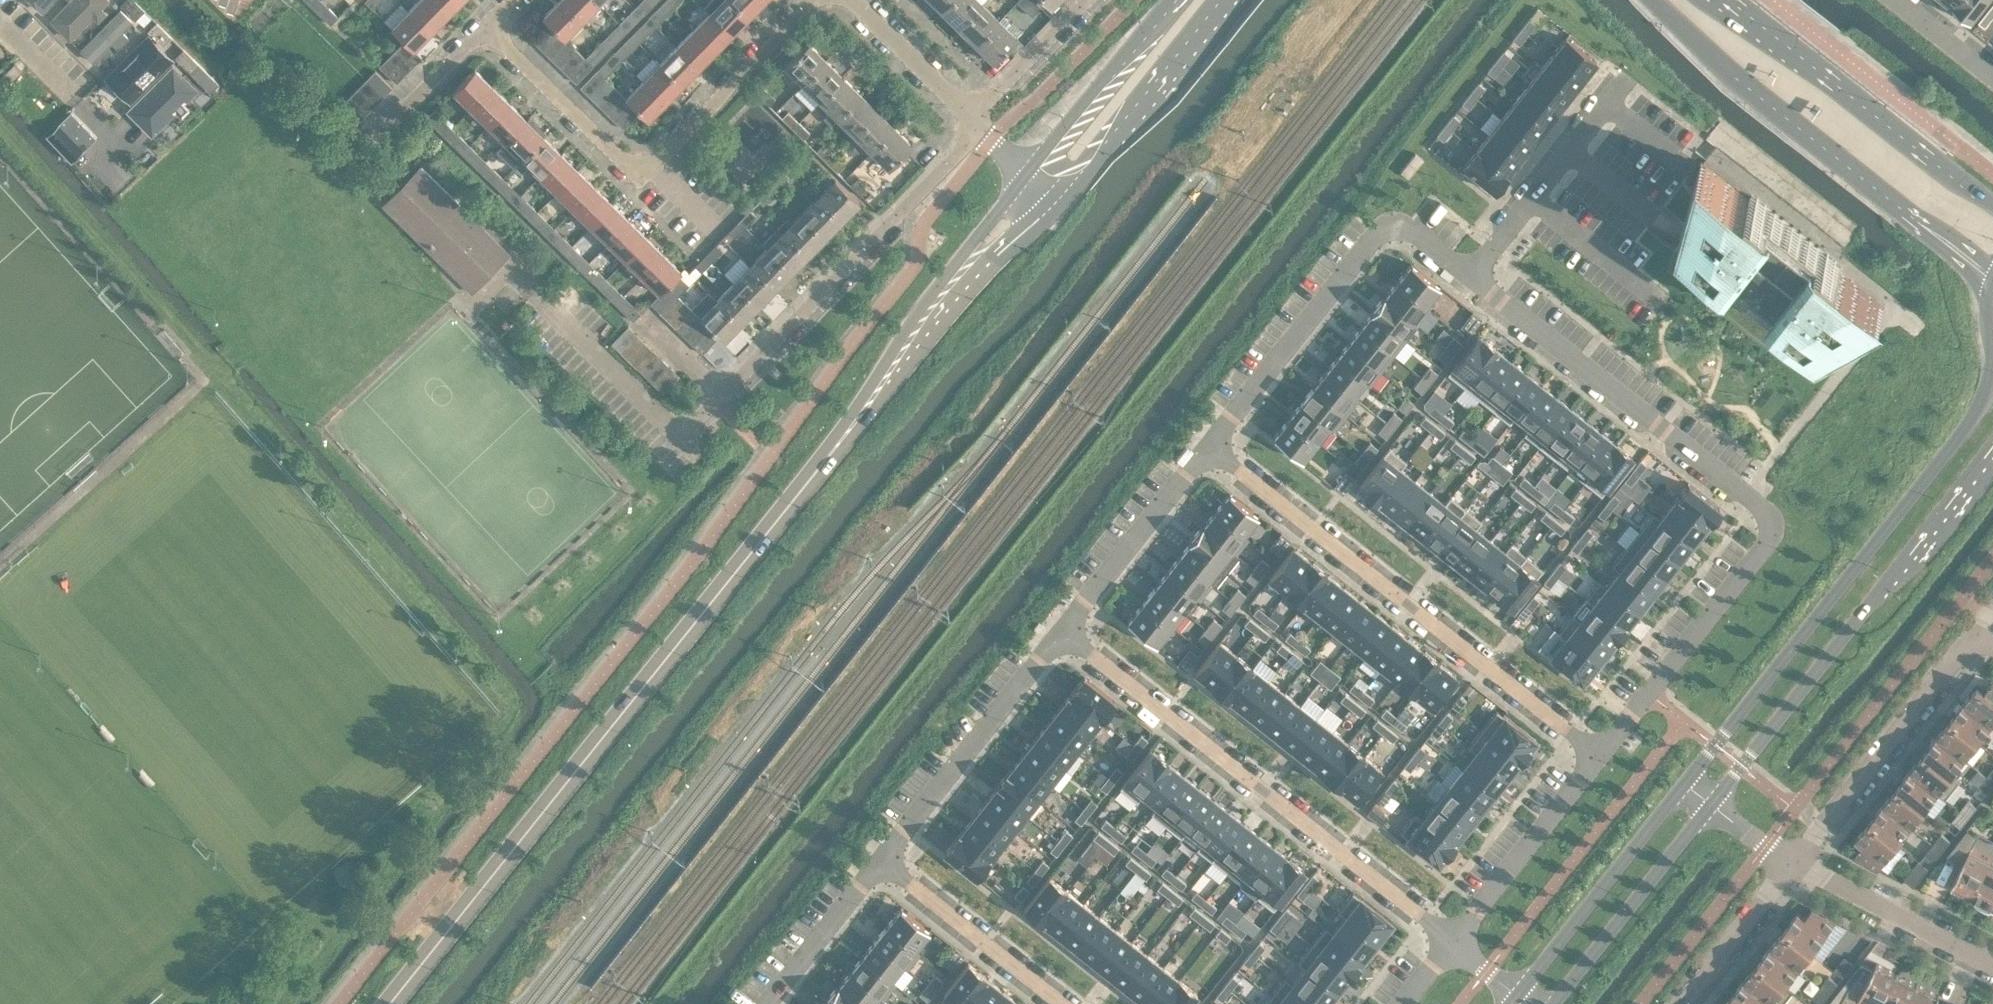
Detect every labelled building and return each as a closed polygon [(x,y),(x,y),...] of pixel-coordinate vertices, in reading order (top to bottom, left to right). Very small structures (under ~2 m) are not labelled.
[(48,12),(60,0),(35,0),(48,12)] [(55,21),(75,40),(96,17),(102,22),(109,14),(107,12),(116,2),(113,0),(76,0),(55,21)] [(134,0),(124,0),(121,4),(136,19),(144,10),(134,0)] [(364,1),(372,8),(380,0),(365,0),(364,1)] [(408,10),(430,31),(447,13),(433,0),(418,0),(408,10)] [(447,13),(460,0),(433,0),(447,13)] [(549,23),(558,31),(564,37),(565,37),(564,36),(581,19),(561,0),(558,0),(543,15),(542,15),(549,23)] [(595,0),(561,0),(581,19),(598,2),(595,0)] [(656,9),(664,17),(672,8),(665,0),(656,9)] [(748,15),(733,0),(709,0),(704,5),(710,11),(731,32),(748,15)] [(763,0),(733,0),(748,15),(763,0)] [(941,10),(951,0),(931,0),(941,10)] [(958,27),(982,2),(981,2),(979,0),(951,0),(941,10),(958,26),(957,26),(958,27)] [(1030,16),(1040,6),(1034,0),(1018,0),(1016,2),(1030,16)] [(1987,0),(1958,0),(1953,6),(1971,20),(1987,0)] [(958,27),(975,43),(999,20),(982,3),(982,2),(958,27)] [(337,16),(328,7),(321,15),(330,24),(337,16)] [(122,9),(82,49),(96,63),(115,43),(122,49),(132,38),(128,34),(137,24),(122,9)] [(413,47),(430,31),(408,10),(392,26),(391,26),(391,27),(404,40),(413,49),(414,48),(413,47)] [(1992,15),(1987,10),(1978,21),(1984,26),(1992,15)] [(693,28),(714,49),(731,32),(710,11),(693,28)] [(635,22),(627,14),(619,23),(626,30),(635,22)] [(1002,16),(999,20),(975,43),(992,60),(993,61),(1011,42),(1015,38),(1017,37),(1015,36),(1006,27),(1010,23),(1002,16)] [(1535,23),(1528,18),(1520,29),(1526,34),(1535,23)] [(172,36),(156,21),(148,30),(163,45),(172,36)] [(533,40),(541,49),(558,31),(549,23),(533,40)] [(618,39),(626,30),(619,23),(610,31),(618,39)] [(639,26),(631,35),(639,42),(647,34),(639,26)] [(698,66),(714,49),(693,28),(676,46),(698,66)] [(1520,29),(1512,39),(1518,44),(1526,34),(1520,29)] [(564,37),(558,31),(541,49),(550,57),(567,40),(564,37)] [(150,34),(109,77),(135,102),(175,59),(150,34)] [(622,43),(630,51),(639,42),(631,35),(622,43)] [(1582,78),(1596,61),(1564,37),(1551,53),(1582,78)] [(1022,44),(1015,38),(1011,42),(1005,48),(1012,54),(1022,44)] [(404,40),(395,48),(413,65),(421,57),(413,49),(404,40)] [(558,65),(575,48),(567,40),(550,57),(558,65)] [(785,67),(802,83),(825,59),(808,43),(809,43),(808,41),(784,66),(785,67)] [(676,46),(660,63),(681,84),(698,66),(676,46)] [(404,74),(413,65),(395,48),(387,57),(404,74)] [(558,65),(567,74),(584,57),(575,48),(558,65)] [(594,48),(584,57),(592,65),(601,56),(594,48)] [(189,71),(198,62),(186,50),(178,59),(189,71)] [(1509,55),(1503,50),(1494,61),(1501,66),(1509,55)] [(1551,53),(1539,69),(1570,94),(1582,78),(1551,53)] [(396,82),(404,74),(387,57),(379,65),(396,82)] [(584,57),(567,74),(575,82),(592,65),(584,57)] [(842,76),(825,59),(802,83),(819,99),(818,100),(819,100),(843,76),(842,75),(842,76)] [(606,60),(597,69),(604,77),(613,68),(606,60)] [(1501,66),(1494,61),(1486,71),(1493,76),(1501,66)] [(218,82),(198,62),(189,71),(210,90),(218,82)] [(14,63),(0,76),(0,79),(6,85),(21,71),(14,63)] [(681,84),(660,63),(643,80),(664,101),(681,84)] [(176,67),(133,112),(158,136),(201,91),(176,67)] [(453,90),(470,107),(491,86),(474,69),(475,69),(474,68),(452,90),(453,91),(453,90)] [(580,87),(588,95),(605,78),(604,77),(597,69),(580,87)] [(1557,110),(1570,94),(1539,69),(1526,85),(1557,110)] [(374,70),(366,78),(383,95),(391,87),(374,70)] [(843,76),(819,100),(819,101),(819,100),(829,110),(822,117),(829,124),(836,117),(859,93),(843,76)] [(375,104),(383,95),(366,78),(357,87),(375,104)] [(614,86),(605,78),(588,95),(597,103),(614,86)] [(625,97),(631,103),(640,111),(647,119),(648,118),(664,101),(643,80),(626,97),(626,96),(625,97)] [(1477,82),(1469,93),(1476,98),(1484,87),(1477,82)] [(1544,126),(1557,110),(1526,85),(1513,101),(1544,126)] [(508,102),(491,86),(470,107),(487,124),(508,102)] [(606,112),(622,94),(614,86),(597,103),(606,112)] [(357,87),(349,95),(366,112),(375,104),(357,87)] [(763,87),(757,94),(768,105),(774,99),(763,87)] [(853,133),(853,134),(877,109),(876,109),(859,93),(836,117),(853,133)] [(1469,93),(1461,103),(1468,108),(1476,98),(1469,93)] [(606,112),(614,120),(631,103),(625,97),(622,94),(606,112)] [(349,95),(341,104),(358,121),(366,112),(349,95)] [(1544,126),(1513,101),(1501,117),(1532,142),(1544,126)] [(526,119),(508,102),(487,124),(505,141),(526,119)] [(640,111),(631,103),(614,120),(623,128),(640,111)] [(349,129),(358,121),(341,104),(332,113),(349,129)] [(854,134),(870,150),(894,126),(877,110),(877,109),(853,134),(854,134)] [(433,110),(425,118),(435,127),(442,119),(433,110)] [(792,128),(798,122),(787,111),(781,117),(792,128)] [(81,124),(70,112),(47,135),(70,159),(82,148),(93,137),(81,124)] [(1452,114),(1444,125),(1451,130),(1459,119),(1452,114)] [(1519,158),(1532,142),(1501,117),(1488,133),(1519,158)] [(522,157),(543,136),(526,119),(505,141),(522,157)] [(809,132),(798,122),(792,128),(802,138),(809,132)] [(1442,140),(1451,130),(1444,125),(1436,135),(1442,140)] [(910,143),(894,126),(870,150),(887,167),(888,168),(912,143),(911,142),(910,143)] [(1488,133),(1475,149),(1507,174),(1519,158),(1488,133)] [(460,152),(468,144),(459,135),(452,143),(460,152)] [(560,153),(543,136),(522,157),(539,174),(560,153)] [(477,152),(468,144),(460,152),(469,160),(477,152)] [(826,161),(832,156),(821,145),(815,151),(826,161)] [(1507,174),(1475,149),(1462,166),(1493,191),(1507,174)] [(806,151),(795,162),(802,168),(813,157),(806,151)] [(1414,152),(1400,171),(1407,177),(1422,159),(1414,152)] [(556,191),(577,169),(560,153),(539,174),(556,191)] [(843,166),(832,156),(826,161),(837,172),(843,166)] [(1648,226),(1647,227),(1647,228),(1674,248),(1667,270),(1786,364),(1800,355),(1804,360),(1828,346),(1825,341),(1827,340),(1827,339),(1831,337),(1853,323),(1854,325),(1856,323),(1860,321),(1884,307),(1879,303),(1837,269),(1841,265),(1836,261),(1826,253),(1818,247),(1817,245),(1810,241),(1809,239),(1801,233),(1799,232),(1793,227),(1791,225),(1783,219),(1782,218),(1775,213),(1774,211),(1765,205),(1756,198),(1751,194),(1747,198),(1706,166),(1705,165),(1702,163),(1700,161),(1692,188),(1691,192),(1690,194),(1691,195),(1683,220),(1682,225),(1662,210),(1661,209),(1660,211),(1661,211),(1686,231),(1674,246),(1649,226),(1648,226)] [(449,264),(446,267),(472,291),(509,253),(483,229),(481,231),(418,170),(421,168),(420,167),(383,205),(384,205),(386,203),(449,264)] [(495,185),(502,177),(493,169),(486,177),(495,185)] [(594,186),(577,169),(556,191),(573,208),(594,186)] [(783,175),(772,186),(779,192),(789,181),(783,175)] [(511,186),(502,177),(495,185),(503,194),(511,186)] [(833,179),(834,179),(817,196),(841,219),(857,202),(858,203),(859,202),(834,178),(833,179)] [(849,184),(861,196),(867,189),(856,178),(849,184)] [(590,225),(611,203),(594,186),(573,208),(590,225)] [(762,197),(768,203),(779,192),(772,186),(762,197)] [(801,212),(800,213),(824,237),(825,236),(841,219),(817,196),(801,213),(801,212)] [(529,219),(536,211),(528,203),(520,210),(529,219)] [(628,220),(611,203),(590,225),(607,241),(628,220)] [(749,209),(739,220),(745,226),(756,215),(749,209)] [(545,220),(536,211),(529,219),(537,227),(545,220)] [(824,237),(800,213),(800,214),(794,220),(788,214),(778,225),(807,254),(824,237)] [(625,258),(646,237),(628,220),(607,241),(625,258)] [(728,231),(734,237),(745,226),(739,220),(728,231)] [(791,270),(807,254),(778,225),(761,242),(766,247),(791,271),(791,270)] [(563,252),(571,245),(562,236),(554,244),(563,252)] [(642,275),(645,272),(663,253),(646,237),(625,258),(642,275)] [(716,243),(705,254),(711,260),(722,250),(716,243)] [(579,253),(571,245),(563,252),(572,261),(579,253)] [(766,248),(750,265),(758,272),(774,288),(790,271),(791,271),(766,247),(766,248)] [(663,253),(645,272),(642,275),(659,291),(658,292),(659,293),(666,285),(681,270),(680,270),(663,253)] [(694,265),(701,271),(711,260),(705,254),(694,265)] [(1425,274),(1411,263),(1410,263),(1395,282),(1409,294),(1425,274)] [(774,288),(758,272),(750,265),(734,281),(733,281),(757,305),(758,305),(757,305),(774,288)] [(589,277),(597,286),(605,278),(596,270),(589,277)] [(1409,294),(1424,305),(1439,286),(1425,274),(1409,294)] [(606,294),(614,287),(605,278),(597,286),(606,294)] [(671,289),(675,293),(677,295),(688,284),(682,278),(671,289)] [(757,306),(757,305),(733,281),(732,282),(733,282),(716,299),(740,322),(756,305),(757,306)] [(1424,305),(1409,294),(1395,282),(1383,296),(1382,296),(1417,324),(1417,323),(1413,320),(1424,305)] [(671,289),(666,285),(659,293),(650,302),(658,311),(675,293),(671,289)] [(701,319),(709,327),(718,335),(723,340),(724,339),(740,322),(716,299),(709,292),(701,299),(709,307),(700,316),(700,315),(699,316),(701,319)] [(684,302),(677,295),(675,293),(658,311),(667,319),(684,302)] [(1417,324),(1382,296),(1370,311),(1405,339),(1417,324)] [(692,310),(684,302),(667,319),(676,328),(692,310)] [(631,303),(623,311),(632,320),(640,312),(631,303)] [(701,319),(699,316),(692,310),(676,328),(684,336),(701,319)] [(1405,339),(1370,311),(1369,312),(1370,313),(1359,327),(1393,354),(1405,339)] [(1467,318),(1475,325),(1481,317),(1472,311),(1467,318)] [(1467,318),(1461,326),(1469,332),(1475,325),(1467,318)] [(684,336),(693,344),(709,327),(701,319),(684,336)] [(611,342),(619,351),(636,334),(627,325),(611,342)] [(718,335),(709,327),(693,344),(701,353),(718,335)] [(1393,354),(1359,327),(1347,342),(1381,369),(1393,354)] [(645,342),(636,334),(619,351),(628,359),(645,342)] [(1480,337),(1477,335),(1447,373),(1463,386),(1494,347),(1485,339),(1484,340),(1481,337),(1480,336),(1480,337)] [(1444,346),(1453,352),(1460,342),(1452,336),(1444,346)] [(653,350),(645,342),(628,359),(636,368),(653,350)] [(1381,369),(1347,342),(1335,357),(1369,384),(1381,369)] [(1437,356),(1445,362),(1453,352),(1444,346),(1437,356)] [(1495,348),(1494,347),(1463,386),(1478,398),(1509,360),(1501,353),(1502,353),(1501,352),(1500,353),(1497,350),(1497,349),(1496,349),(1495,348)] [(636,368),(645,376),(662,359),(653,350),(636,368)] [(1323,372),(1357,399),(1358,398),(1353,395),(1364,381),(1368,385),(1369,384),(1335,357),(1323,372)] [(670,367),(662,359),(645,376),(654,384),(670,367)] [(1509,360),(1478,398),(1493,410),(1524,372),(1516,365),(1517,365),(1516,364),(1515,365),(1512,362),(1512,361),(1511,361),(1509,360)] [(1437,373),(1428,366),(1421,376),(1429,382),(1437,373)] [(679,375),(670,367),(654,384),(662,393),(679,375)] [(1311,387),(1345,414),(1357,399),(1323,372),(1311,387)] [(1493,410),(1494,411),(1500,403),(1514,415),(1539,383),(1531,377),(1532,377),(1531,376),(1530,377),(1527,374),(1527,373),(1526,373),(1524,372),(1493,410)] [(1421,376),(1413,386),(1421,392),(1429,382),(1421,376)] [(1541,385),(1539,383),(1514,415),(1529,427),(1554,395),(1546,389),(1547,389),(1546,388),(1545,388),(1542,386),(1543,385),(1542,384),(1541,385)] [(1300,402),(1333,429),(1345,414),(1311,387),(1300,402)] [(1554,395),(1529,427),(1544,438),(1569,407),(1561,401),(1562,400),(1561,400),(1560,400),(1557,398),(1558,397),(1557,396),(1556,397),(1554,395)] [(1405,396),(1397,406),(1405,412),(1413,403),(1405,396)] [(1333,430),(1333,429),(1300,402),(1288,417),(1302,429),(1317,440),(1328,426),(1333,430)] [(1427,411),(1438,419),(1443,413),(1432,404),(1427,411)] [(1569,407),(1544,438),(1559,450),(1553,457),(1554,458),(1584,419),(1576,413),(1577,412),(1576,412),(1575,412),(1572,410),(1573,409),(1572,408),(1571,409),(1569,407)] [(1385,421),(1393,428),(1401,418),(1393,411),(1385,421)] [(1453,421),(1443,413),(1438,419),(1448,427),(1453,421)] [(1419,422),(1429,430),(1434,424),(1424,415),(1419,422)] [(1272,437),(1287,448),(1302,429),(1288,417),(1272,437)] [(1591,425),(1592,424),(1591,424),(1590,424),(1587,422),(1588,421),(1587,420),(1586,421),(1584,419),(1554,458),(1569,470),(1599,431),(1591,425)] [(1393,428),(1385,421),(1377,431),(1385,438),(1393,428)] [(1444,432),(1434,424),(1429,430),(1439,438),(1444,432)] [(1468,443),(1473,436),(1462,428),(1458,435),(1468,443)] [(1302,429),(1287,448),(1301,460),(1317,440),(1302,429)] [(1575,463),(1589,474),(1583,481),(1584,482),(1614,443),(1614,442),(1614,443),(1606,437),(1607,436),(1606,435),(1605,436),(1602,434),(1603,433),(1602,432),(1601,433),(1599,431),(1569,470),(1575,463)] [(1478,451),(1483,445),(1473,436),(1468,443),(1478,451)] [(1449,446),(1459,454),(1464,447),(1454,439),(1449,446)] [(1377,448),(1369,441),(1361,451),(1369,458),(1377,448)] [(1614,443),(1584,482),(1601,495),(1631,456),(1622,448),(1621,447),(1621,448),(1617,445),(1618,444),(1617,444),(1616,444),(1614,443)] [(1364,492),(1374,500),(1405,460),(1388,447),(1358,486),(1360,488),(1361,489),(1364,491),(1364,492)] [(1474,455),(1464,447),(1459,454),(1469,462),(1474,455)] [(1369,458),(1361,451),(1353,461),(1362,468),(1369,458)] [(1491,454),(1486,461),(1496,469),(1501,463),(1491,454)] [(1639,459),(1631,469),(1638,474),(1646,464),(1639,459)] [(1406,461),(1405,460),(1374,500),(1375,499),(1376,500),(1376,501),(1377,502),(1377,501),(1380,504),(1381,505),(1389,511),(1414,480),(1400,468),(1406,461)] [(1496,469),(1486,461),(1481,467),(1491,475),(1496,469)] [(1528,461),(1521,469),(1535,480),(1542,472),(1528,461)] [(1511,471),(1501,463),(1496,469),(1506,477),(1511,471)] [(1506,477),(1496,469),(1491,475),(1501,483),(1506,477)] [(1623,480),(1629,485),(1638,474),(1631,469),(1623,480)] [(1347,486),(1353,478),(1345,472),(1339,479),(1347,486)] [(1518,482),(1528,490),(1533,484),(1523,476),(1518,482)] [(1333,486),(1341,493),(1347,486),(1339,479),(1333,486)] [(1429,492),(1414,480),(1389,511),(1391,512),(1391,513),(1392,514),(1392,513),(1395,516),(1396,517),(1396,516),(1404,523),(1429,492)] [(1719,508),(1687,483),(1672,502),(1703,527),(1706,524),(1706,525),(1707,524),(1706,523),(1709,520),(1710,520),(1719,508)] [(1543,492),(1533,484),(1528,490),(1538,499),(1543,492)] [(1509,493),(1519,501),(1524,495),(1514,487),(1509,493)] [(1243,504),(1229,493),(1228,492),(1213,512),(1228,523),(1243,504)] [(1444,504),(1429,492),(1404,523),(1406,524),(1406,525),(1407,526),(1407,525),(1410,528),(1411,529),(1411,528),(1420,535),(1444,504)] [(1604,503),(1611,508),(1619,498),(1612,493),(1604,503)] [(1535,503),(1524,495),(1519,501),(1530,509),(1535,503)] [(1548,506),(1558,514),(1563,508),(1553,500),(1548,506)] [(1672,502),(1660,518),(1652,512),(1652,513),(1690,544),(1692,541),(1693,541),(1694,541),(1693,540),(1695,537),(1696,537),(1697,536),(1696,536),(1703,527),(1672,502)] [(1604,503),(1596,513),(1603,518),(1611,508),(1604,503)] [(1247,538),(1243,534),(1258,515),(1243,504),(1228,523),(1247,538)] [(1458,515),(1444,504),(1420,535),(1421,536),(1421,537),(1422,538),(1422,537),(1426,540),(1425,540),(1426,541),(1427,540),(1435,547),(1465,508),(1464,507),(1458,515)] [(1437,549),(1441,551),(1440,552),(1441,553),(1442,552),(1450,559),(1480,520),(1465,508),(1435,547),(1436,548),(1436,549),(1437,549)] [(1573,516),(1563,508),(1558,514),(1568,522),(1573,516)] [(1539,517),(1549,525),(1554,519),(1544,511),(1539,517)] [(1200,526),(1235,553),(1247,538),(1228,523),(1213,512),(1202,526),(1201,525),(1200,526)] [(1682,554),(1683,554),(1683,553),(1690,544),(1652,513),(1638,530),(1677,560),(1679,558),(1680,558),(1679,557),(1682,554)] [(1565,527),(1554,519),(1549,525),(1560,533),(1565,527)] [(1489,539),(1475,528),(1481,521),(1480,520),(1450,559),(1451,560),(1451,561),(1452,561),(1456,563),(1455,564),(1456,565),(1457,564),(1465,570),(1489,539)] [(1188,541),(1218,565),(1230,550),(1234,554),(1235,553),(1200,526),(1188,541)] [(1586,527),(1578,537),(1584,542),(1592,532),(1586,527)] [(1677,560),(1638,530),(1625,547),(1663,577),(1665,575),(1666,575),(1667,575),(1666,574),(1669,571),(1670,570),(1669,570),(1677,560)] [(1281,532),(1275,539),(1283,546),(1289,538),(1281,532)] [(1584,542),(1578,537),(1569,547),(1576,552),(1584,542)] [(1283,546),(1275,539),(1269,547),(1277,553),(1283,546)] [(1472,576),(1480,582),(1504,551),(1489,539),(1465,570),(1466,572),(1466,573),(1467,573),(1471,575),(1470,576),(1471,577),(1472,576)] [(1211,583),(1212,583),(1207,579),(1218,565),(1188,541),(1188,542),(1189,542),(1177,557),(1211,583)] [(1300,552),(1296,550),(1297,549),(1296,548),(1295,549),(1293,547),(1268,578),(1285,591),(1310,560),(1309,560),(1301,553),(1301,552),(1300,552)] [(1663,577),(1625,547),(1611,564),(1650,594),(1652,592),(1653,592),(1653,591),(1655,588),(1656,588),(1657,587),(1656,587),(1663,577)] [(1494,594),(1495,595),(1525,556),(1525,555),(1519,563),(1504,551),(1480,582),(1482,584),(1481,584),(1482,585),(1483,585),(1486,587),(1485,588),(1486,589),(1487,588),(1494,594)] [(1542,569),(1525,556),(1495,595),(1496,596),(1496,597),(1497,597),(1501,599),(1500,600),(1501,601),(1502,600),(1511,608),(1542,569)] [(1165,572),(1199,599),(1211,583),(1177,557),(1165,572)] [(1261,558),(1253,567),(1261,574),(1269,564),(1261,558)] [(1326,573),(1313,562),(1314,562),(1313,561),(1312,562),(1310,560),(1285,591),(1301,604),(1326,573)] [(1551,571),(1557,576),(1565,566),(1559,561),(1551,571)] [(1611,564),(1618,570),(1606,586),(1598,580),(1598,581),(1636,611),(1639,609),(1640,608),(1639,608),(1642,604),(1643,605),(1643,604),(1650,594),(1611,564)] [(1261,574),(1253,567),(1245,577),(1253,584),(1261,574)] [(1549,586),(1557,576),(1551,571),(1543,581),(1549,586)] [(1199,599),(1165,572),(1153,587),(1183,610),(1194,596),(1199,599)] [(1332,578),(1328,575),(1329,574),(1328,574),(1327,574),(1326,573),(1301,604),(1317,617),(1342,586),(1333,578),(1332,577),(1332,578)] [(1636,611),(1598,581),(1585,598),(1624,629),(1625,628),(1624,627),(1625,626),(1626,626),(1627,625),(1626,625),(1628,621),(1629,622),(1630,621),(1629,620),(1636,611)] [(1333,629),(1358,598),(1344,588),(1345,587),(1344,586),(1343,587),(1342,586),(1317,617),(1333,629)] [(1183,610),(1153,587),(1142,602),(1156,613),(1171,625),(1183,610)] [(1237,588),(1229,598),(1237,604),(1245,594),(1237,588)] [(1524,605),(1530,610),(1538,599),(1532,594),(1524,605)] [(1237,604),(1229,598),(1221,608),(1229,614),(1237,604)] [(1358,598),(1333,629),(1349,642),(1374,611),(1360,600),(1361,600),(1360,599),(1359,600),(1358,598)] [(1612,643),(1613,642),(1612,642),(1615,638),(1616,639),(1624,629),(1585,598),(1584,598),(1592,604),(1579,620),(1572,614),(1571,615),(1610,645),(1612,643)] [(1156,613),(1142,602),(1126,621),(1141,633),(1156,613)] [(1516,615),(1522,620),(1530,610),(1524,605),(1516,615)] [(1252,612),(1262,620),(1267,614),(1257,606),(1252,612)] [(1381,616),(1380,615),(1380,616),(1376,613),(1377,612),(1376,612),(1375,612),(1374,611),(1349,642),(1365,655),(1390,624),(1381,617),(1381,616)] [(1156,613),(1141,633),(1155,644),(1171,625),(1156,613)] [(1262,620),(1272,628),(1277,622),(1267,614),(1262,620)] [(1599,659),(1602,655),(1602,656),(1603,655),(1602,654),(1610,645),(1571,615),(1558,631),(1596,662),(1598,660),(1599,660),(1600,659),(1599,659)] [(1243,623),(1253,632),(1258,625),(1248,617),(1243,623)] [(1213,618),(1205,628),(1213,634),(1221,624),(1213,618)] [(1396,628),(1392,626),(1393,625),(1392,624),(1391,625),(1390,624),(1365,655),(1381,667),(1406,636),(1397,629),(1397,628),(1396,628)] [(1269,633),(1258,625),(1253,632),(1264,639),(1269,633)] [(1197,638),(1205,644),(1213,634),(1205,628),(1197,638)] [(1284,638),(1294,646),(1299,639),(1289,631),(1284,638)] [(1585,676),(1587,673),(1588,674),(1589,673),(1588,672),(1596,662),(1558,631),(1557,632),(1565,638),(1551,656),(1582,681),(1584,677),(1585,678),(1586,677),(1585,676)] [(1421,649),(1408,638),(1409,638),(1408,637),(1407,638),(1406,636),(1381,667),(1397,680),(1422,649),(1422,648),(1421,649)] [(1299,639),(1294,646),(1304,654),(1309,647),(1299,639)] [(1235,654),(1219,641),(1194,672),(1197,674),(1196,674),(1197,675),(1198,674),(1201,677),(1200,678),(1201,679),(1202,678),(1211,685),(1235,654)] [(1275,649),(1286,657),(1291,650),(1280,642),(1275,649)] [(1188,648),(1183,656),(1191,663),(1197,655),(1188,648)] [(1425,650),(1424,650),(1422,649),(1397,680),(1413,693),(1438,661),(1425,651),(1426,650),(1425,650)] [(1301,658),(1291,650),(1286,657),(1296,665),(1301,658)] [(1235,654),(1211,685),(1213,687),(1212,688),(1213,689),(1214,688),(1227,698),(1251,667),(1235,654)] [(1185,670),(1191,663),(1183,656),(1177,663),(1185,670)] [(1314,665),(1324,673),(1329,667),(1319,659),(1314,665)] [(1444,666),(1440,664),(1441,663),(1440,662),(1439,663),(1438,662),(1438,661),(1413,693),(1430,706),(1455,675),(1445,667),(1445,666),(1444,666)] [(1309,672),(1319,680),(1324,673),(1314,665),(1309,672)] [(1243,710),(1267,679),(1251,667),(1227,698),(1229,699),(1228,700),(1229,701),(1230,700),(1233,702),(1232,703),(1233,704),(1234,703),(1243,710)] [(1339,675),(1329,667),(1324,673),(1334,681),(1339,675)] [(1329,688),(1334,681),(1324,673),(1319,680),(1329,688)] [(1068,694),(1069,694),(1100,718),(1114,701),(1083,676),(1074,686),(1073,687),(1074,687),(1071,690),(1070,690),(1070,691),(1068,694)] [(1283,692),(1267,679),(1243,710),(1245,712),(1244,712),(1245,713),(1246,712),(1259,723),(1283,692)] [(1963,702),(1991,724),(1992,722),(1992,682),(1991,681),(1984,690),(1977,684),(1963,702)] [(1348,688),(1358,696),(1363,690),(1353,682),(1348,688)] [(1363,690),(1358,696),(1368,704),(1373,698),(1363,690)] [(1275,736),(1299,705),(1283,692),(1259,723),(1261,724),(1260,725),(1261,726),(1262,725),(1275,736)] [(1339,699),(1349,707),(1354,701),(1344,693),(1339,699)] [(1057,708),(1058,708),(1056,710),(1087,734),(1100,718),(1069,694),(1062,703),(1061,702),(1060,703),(1061,704),(1058,707),(1057,708)] [(1465,699),(1459,694),(1451,704),(1457,709),(1465,699)] [(1365,709),(1354,701),(1349,707),(1360,715),(1365,709)] [(1978,741),(1991,724),(1963,702),(1949,719),(1978,741)] [(1299,705),(1275,736),(1277,737),(1276,738),(1277,738),(1278,738),(1281,740),(1280,741),(1281,742),(1282,741),(1291,748),(1315,717),(1299,705)] [(1380,713),(1390,721),(1395,715),(1385,707),(1380,713)] [(1044,724),(1045,724),(1044,726),(1075,750),(1087,734),(1056,710),(1046,723),(1045,723),(1044,724)] [(1529,749),(1528,748),(1531,744),(1532,745),(1532,744),(1532,743),(1534,740),(1496,710),(1481,728),(1520,759),(1529,749)] [(1437,721),(1444,726),(1452,716),(1445,711),(1437,721)] [(1395,715),(1390,721),(1400,729),(1405,723),(1395,715)] [(1291,748),(1293,750),(1292,750),(1293,751),(1294,750),(1297,753),(1296,754),(1297,755),(1298,754),(1307,761),(1331,730),(1315,717),(1291,748)] [(1371,725),(1381,733),(1386,726),(1376,718),(1371,725)] [(1949,719),(1942,728),(1936,736),(1964,758),(1978,741),(1949,719)] [(1437,721),(1429,732),(1436,737),(1444,726),(1437,721)] [(1035,735),(1036,736),(1033,739),(1032,739),(1032,740),(1031,742),(1062,766),(1075,750),(1044,726),(1036,735),(1036,734),(1035,735)] [(1397,734),(1386,726),(1381,733),(1392,741),(1397,734)] [(1481,728),(1468,745),(1506,776),(1508,773),(1509,774),(1510,773),(1509,772),(1512,769),(1512,770),(1513,769),(1512,768),(1519,760),(1520,760),(1520,759),(1481,728)] [(1331,730),(1307,761),(1309,762),(1308,763),(1309,764),(1310,763),(1323,773),(1322,774),(1323,774),(1347,743),(1331,730)] [(1140,734),(1132,744),(1138,749),(1146,739),(1140,734)] [(1936,736),(1922,753),(1951,775),(1964,758),(1936,736)] [(1019,756),(1020,756),(1018,758),(1049,782),(1062,766),(1031,742),(1020,755),(1019,756)] [(1339,786),(1363,755),(1347,743),(1323,774),(1325,776),(1324,776),(1325,777),(1326,776),(1339,787),(1339,786)] [(1138,749),(1132,744),(1124,754),(1130,759),(1138,749)] [(1411,755),(1417,760),(1425,750),(1419,745),(1411,755)] [(1500,786),(1499,785),(1506,776),(1468,745),(1467,746),(1475,752),(1462,768),(1454,762),(1493,793),(1495,790),(1495,791),(1496,790),(1496,789),(1498,786),(1499,787),(1500,786)] [(1150,749),(1119,787),(1136,800),(1167,761),(1157,753),(1156,754),(1153,751),(1154,751),(1153,750),(1152,751),(1150,749)] [(1922,753),(1915,761),(1909,770),(1937,792),(1951,775),(1922,753)] [(1356,800),(1380,769),(1363,755),(1339,786),(1341,788),(1340,788),(1341,789),(1342,788),(1345,791),(1344,792),(1345,792),(1346,792),(1356,800)] [(1411,755),(1403,765),(1409,770),(1417,760),(1411,755)] [(1010,767),(1010,768),(1008,771),(1007,771),(1006,772),(1007,772),(1006,774),(1037,798),(1049,782),(1018,758),(1011,767),(1010,766),(1010,767)] [(1142,793),(1157,805),(1181,774),(1173,768),(1174,767),(1173,766),(1172,767),(1169,764),(1170,763),(1169,763),(1168,763),(1167,762),(1167,761),(1136,800),(1136,801),(1142,793)] [(1486,803),(1486,802),(1493,793),(1454,762),(1441,779),(1479,810),(1481,807),(1482,808),(1483,807),(1482,806),(1485,803),(1485,804),(1486,803)] [(1115,766),(1107,776),(1113,781),(1121,771),(1115,766)] [(1100,785),(1107,776),(1100,770),(1093,779),(1100,785)] [(1909,770),(1896,787),(1924,809),(1937,792),(1909,770)] [(994,787),(994,788),(994,789),(1025,813),(1037,798),(1006,774),(1005,773),(997,783),(998,784),(995,787),(994,786),(994,787)] [(1181,774),(1157,805),(1172,817),(1196,786),(1188,779),(1189,779),(1188,778),(1187,779),(1184,776),(1185,775),(1184,775),(1183,775),(1181,774)] [(1100,785),(1099,786),(1105,791),(1113,781),(1107,776),(1100,785)] [(1978,786),(1987,793),(1992,785),(1992,781),(1986,776),(1978,786)] [(1392,779),(1384,789),(1390,794),(1398,784),(1392,779)] [(1441,780),(1448,786),(1435,802),(1466,827),(1468,824),(1469,825),(1469,824),(1469,823),(1471,820),(1472,820),(1473,819),(1472,819),(1479,810),(1441,779),(1441,780)] [(1196,786),(1172,817),(1187,829),(1211,798),(1204,791),(1203,790),(1203,791),(1199,788),(1200,787),(1199,786),(1198,787),(1196,786)] [(1896,787),(1889,795),(1882,803),(1910,826),(1924,809),(1896,787)] [(1013,828),(1025,813),(994,789),(987,797),(986,797),(986,798),(984,801),(983,801),(982,802),(983,802),(982,804),(1013,828)] [(1376,799),(1382,804),(1390,794),(1384,789),(1376,799)] [(1090,798),(1082,808),(1088,813),(1096,803),(1090,798)] [(1187,829),(1202,840),(1226,809),(1219,803),(1218,802),(1214,800),(1215,799),(1214,798),(1213,799),(1211,798),(1187,829)] [(1968,817),(1977,806),(1968,799),(1959,810),(1968,817)] [(1415,812),(1414,813),(1453,844),(1454,843),(1453,843),(1455,841),(1455,842),(1456,841),(1455,840),(1458,837),(1459,837),(1459,836),(1466,827),(1435,802),(1422,818),(1415,812)] [(1882,803),(1869,820),(1897,843),(1910,826),(1882,803)] [(970,819),(1001,843),(1013,828),(982,804),(972,816),(971,816),(971,817),(970,819)] [(1388,816),(1372,804),(1365,813),(1381,825),(1388,816)] [(1082,808),(1074,818),(1080,823),(1088,813),(1082,808)] [(1202,840),(1216,852),(1210,859),(1211,860),(1241,821),(1234,815),(1234,814),(1233,814),(1229,812),(1230,811),(1229,810),(1228,811),(1226,809),(1202,840)] [(1960,827),(1968,817),(1959,810),(1951,819),(1960,827)] [(1453,844),(1414,813),(1399,832),(1438,862),(1440,859),(1441,859),(1442,859),(1441,858),(1444,854),(1445,855),(1453,844)] [(1100,825),(1110,833),(1115,826),(1105,818),(1100,825)] [(958,834),(989,858),(1001,843),(970,819),(960,831),(959,831),(959,832),(958,834)] [(1877,868),(1897,843),(1869,820),(1855,838),(1862,844),(1853,856),(1877,868)] [(1211,860),(1226,872),(1256,833),(1249,827),(1249,826),(1248,826),(1244,824),(1245,823),(1244,822),(1243,823),(1241,821),(1211,860)] [(1115,826),(1110,833),(1120,841),(1125,834),(1115,826)] [(1065,829),(1057,839),(1063,844),(1071,834),(1065,829)] [(1972,895),(1992,854),(1992,852),(1974,842),(1978,835),(1966,829),(1949,851),(1964,858),(1951,884),(1972,895)] [(1092,837),(1102,845),(1107,839),(1097,831),(1092,837)] [(1258,835),(1256,833),(1226,872),(1227,872),(1233,865),(1247,876),(1272,845),(1264,839),(1264,838),(1263,838),(1259,836),(1260,835),(1259,834),(1258,835)] [(1941,833),(1933,843),(1941,850),(1950,840),(1941,833)] [(944,852),(975,876),(989,858),(958,834),(956,836),(955,835),(954,836),(955,837),(953,840),(952,840),(951,841),(952,841),(944,852)] [(1057,839),(1049,849),(1055,854),(1063,844),(1057,839)] [(1118,847),(1107,839),(1102,845),(1113,853),(1118,847)] [(1130,849),(1140,857),(1145,850),(1135,842),(1130,849)] [(1933,843),(1925,853),(1933,861),(1941,850),(1933,843)] [(1255,895),(1256,896),(1287,857),(1286,856),(1286,857),(1279,851),(1279,850),(1278,849),(1278,850),(1274,847),(1275,847),(1274,846),(1273,847),(1272,845),(1247,876),(1261,888),(1255,895)] [(1145,850),(1140,857),(1150,865),(1155,858),(1145,850)] [(1972,895),(1992,906),(1992,905),(1992,863),(1990,862),(1992,856),(1992,854),(1972,895)] [(1124,862),(1135,870),(1140,864),(1129,856),(1124,862)] [(1256,896),(1273,909),(1304,870),(1294,862),(1295,862),(1294,861),(1293,862),(1290,859),(1290,858),(1289,858),(1287,857),(1256,896)] [(1041,859),(1033,869),(1040,874),(1048,864),(1041,859)] [(1913,886),(1928,867),(1918,859),(1903,878),(1913,886)] [(1150,872),(1140,864),(1135,870),(1145,878),(1150,872)] [(1160,872),(1170,880),(1175,874),(1165,866),(1160,872)] [(1025,879),(1032,884),(1040,874),(1033,869),(1025,879)] [(1318,878),(1312,873),(1303,883),(1310,888),(1318,878)] [(1175,874),(1170,880),(1180,888),(1185,882),(1175,874)] [(1066,890),(1048,876),(1023,908),(1038,919),(1038,920),(1039,921),(1039,920),(1042,922),(1066,890)] [(1156,888),(1167,896),(1172,889),(1161,881),(1156,888)] [(1295,893),(1302,898),(1310,888),(1303,883),(1295,893)] [(1028,889),(1021,884),(1013,894),(1020,899),(1028,889)] [(1182,897),(1172,889),(1167,896),(1177,904),(1182,897)] [(1044,924),(1058,934),(1082,903),(1066,890),(1042,922),(1043,923),(1044,924)] [(1190,896),(1200,904),(1205,898),(1195,890),(1190,896)] [(1388,925),(1391,922),(1352,891),(1337,910),(1376,941),(1384,930),(1385,931),(1385,930),(1385,929),(1387,926),(1388,927),(1389,926),(1388,925)] [(1215,906),(1205,898),(1200,904),(1210,912),(1215,906)] [(1063,939),(1064,940),(1065,940),(1074,947),(1098,916),(1082,903),(1058,934),(1059,935),(1059,936),(1060,937),(1060,936),(1064,939),(1063,939)] [(1304,911),(1312,918),(1317,912),(1308,905),(1304,911)] [(884,926),(899,938),(914,918),(900,907),(884,926)] [(1188,913),(1199,921),(1204,915),(1193,907),(1188,913)] [(1291,912),(1285,907),(1277,917),(1283,922),(1291,912)] [(1783,929),(1812,951),(1836,921),(1812,908),(1805,917),(1797,911),(1783,929)] [(1324,926),(1324,927),(1363,957),(1370,948),(1371,949),(1371,948),(1371,947),(1373,944),(1374,945),(1375,944),(1374,943),(1376,941),(1337,910),(1337,911),(1344,917),(1332,932),(1324,926)] [(1220,920),(1230,928),(1235,922),(1225,914),(1220,920)] [(1199,921),(1209,929),(1214,923),(1204,915),(1199,921)] [(1076,949),(1090,959),(1114,928),(1098,916),(1074,947),(1075,948),(1075,949),(1076,950),(1076,949)] [(1269,927),(1275,932),(1283,922),(1277,917),(1269,927)] [(914,918),(899,938),(918,953),(919,952),(914,949),(929,930),(914,918)] [(1246,930),(1235,922),(1230,928),(1241,936),(1246,930)] [(884,926),(873,941),(906,968),(918,953),(899,938),(884,926)] [(1230,935),(1220,927),(1214,934),(1225,942),(1230,935)] [(1361,960),(1363,957),(1324,927),(1310,944),(1350,975),(1358,965),(1357,964),(1360,961),(1361,961),(1361,960)] [(1097,965),(1106,972),(1130,941),(1114,928),(1090,959),(1091,961),(1092,962),(1096,964),(1095,965),(1096,966),(1097,965)] [(1783,929),(1770,946),(1798,968),(1812,951),(1783,929)] [(901,965),(906,969),(906,968),(873,941),(861,956),(894,983),(895,982),(890,979),(901,965)] [(1108,974),(1122,985),(1146,954),(1130,941),(1106,972),(1107,973),(1107,974),(1108,975),(1108,974)] [(1250,951),(1256,956),(1264,946),(1258,941),(1250,951)] [(1310,944),(1297,961),(1336,991),(1338,989),(1339,988),(1338,988),(1341,985),(1342,985),(1342,984),(1349,975),(1349,976),(1350,975),(1310,944)] [(1756,963),(1792,991),(1793,990),(1785,984),(1798,968),(1770,946),(1756,963)] [(955,947),(949,954),(957,961),(963,954),(955,947)] [(1242,961),(1248,966),(1256,956),(1250,951),(1242,961)] [(957,961),(949,954),(943,962),(952,968),(957,961)] [(1162,966),(1146,954),(1122,985),(1123,986),(1123,987),(1124,988),(1124,987),(1128,989),(1127,990),(1128,991),(1129,990),(1138,997),(1162,966)] [(861,956),(849,971),(883,998),(894,983),(861,956)] [(1833,969),(1842,976),(1853,963),(1844,956),(1833,969)] [(1329,1001),(1328,1001),(1336,991),(1297,961),(1304,967),(1292,983),(1284,977),(1284,978),(1317,1003),(1326,1003),(1328,1002),(1329,1001)] [(978,970),(967,962),(943,993),(956,1003),(964,1003),(985,977),(986,976),(983,974),(984,974),(983,973),(982,974),(979,971),(979,970),(978,970)] [(1897,973),(1876,962),(1863,988),(1851,982),(1839,1003),(1881,1003),(1897,973)] [(1792,991),(1756,963),(1743,980),(1774,1003),(1782,1003),(1792,991)] [(1138,997),(1139,999),(1140,1000),(1144,1002),(1143,1003),(1144,1003),(1145,1003),(1146,1003),(1158,1003),(1178,979),(1162,966),(1138,997)] [(877,995),(882,999),(883,998),(849,971),(837,986),(836,985),(836,986),(859,1003),(870,1003),(877,995)] [(1918,984),(1897,973),(1881,1003),(1907,1003),(1918,984)] [(942,980),(934,974),(926,984),(934,990),(942,980)] [(1231,975),(1223,985),(1229,990),(1237,980),(1231,975)] [(1829,993),(1837,982),(1828,975),(1820,986),(1829,993)] [(987,978),(985,977),(964,1003),(990,1003),(1001,989),(988,979),(988,978),(987,977),(987,978)] [(1284,978),(1270,995),(1282,1003),(1317,1003),(1284,978)] [(1178,979),(1158,1003),(1188,1003),(1196,993),(1178,979)] [(1772,1003),(1774,1003),(1743,980),(1730,997),(1739,1003),(1770,1003),(1771,1003),(1772,1003)] [(934,990),(926,984),(918,993),(927,1000),(934,990)] [(1939,994),(1918,984),(1907,1003),(1934,1003),(1939,994)] [(1229,990),(1223,985),(1215,995),(1221,1000),(1229,990)] [(824,1001),(828,1003),(859,1003),(836,986),(824,1001)] [(1829,993),(1820,986),(1812,996),(1821,1003),(1829,993)] [(990,1003),(1016,1003),(1017,1002),(1004,991),(1003,990),(1003,991),(1001,989),(990,1003)] [(1270,995),(1263,1003),(1282,1003),(1270,995)]
